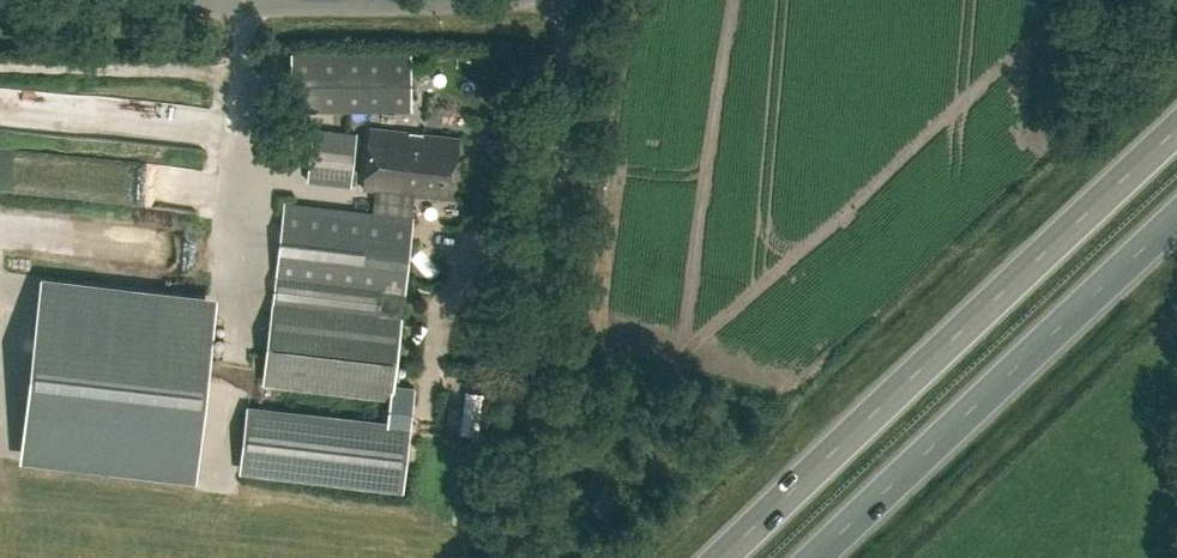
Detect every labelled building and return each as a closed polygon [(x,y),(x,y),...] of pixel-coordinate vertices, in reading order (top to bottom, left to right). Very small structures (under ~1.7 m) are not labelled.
[(410,108),(410,51),(291,52),(291,109),(410,108)] [(459,138),(371,129),(371,135),(313,129),(307,180),(365,187),(364,190),(452,200),(459,138)] [(393,384),(395,371),(401,319),(395,318),(398,295),(403,296),(413,216),(410,216),(412,197),(373,192),(371,212),(285,202),(276,281),(274,304),(264,383),(392,397),(390,412),(389,421),(247,405),(242,454),(239,472),(401,491),(404,473),(414,387),(393,384)] [(200,437),(216,297),(52,278),(43,277),(21,460),(195,481),(200,437)]
